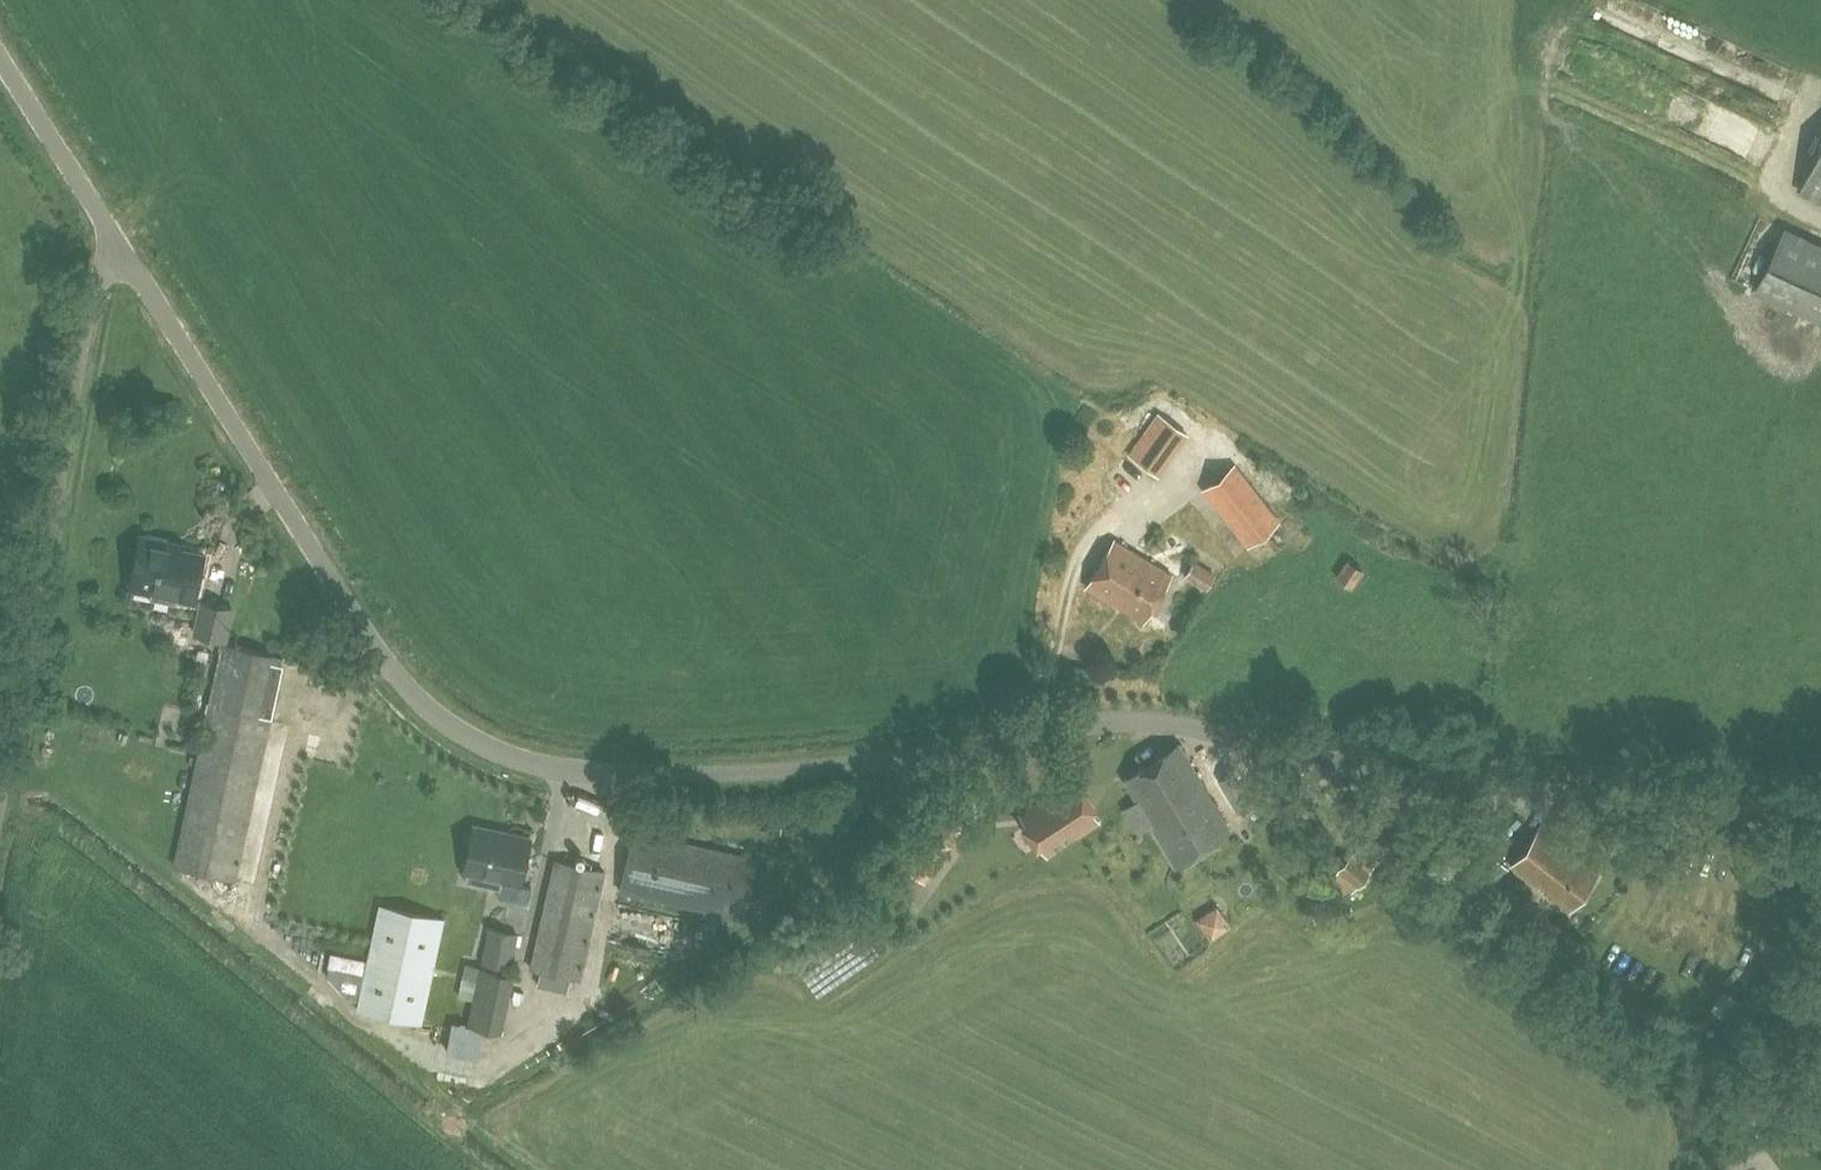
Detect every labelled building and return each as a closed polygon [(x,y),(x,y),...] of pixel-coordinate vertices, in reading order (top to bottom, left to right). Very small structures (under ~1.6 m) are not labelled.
[(1800,190),(1820,200),(1820,143),(1800,190)] [(1785,226),(1752,287),(1819,319),(1820,314),(1820,242),(1785,226)] [(1139,456),(1169,479),(1201,436),(1172,414),(1139,456)] [(1247,545),(1278,521),(1235,466),(1204,490),(1247,545)] [(195,601),(204,554),(171,547),(172,543),(140,536),(131,581),(176,591),(174,597),(195,601)] [(1113,540),(1086,586),(1145,621),(1173,575),(1113,540)] [(1363,569),(1350,559),(1338,577),(1349,585),(1363,569)] [(1206,589),(1216,573),(1194,560),(1184,576),(1206,589)] [(224,641),(232,608),(202,602),(195,635),(224,641)] [(237,878),(285,656),(224,643),(175,865),(237,878)] [(1176,864),(1231,831),(1180,745),(1125,778),(1176,864)] [(1047,855),(1100,822),(1073,781),(1021,815),(1047,855)] [(471,846),(465,871),(467,872),(465,880),(501,888),(503,879),(521,883),(531,837),(506,832),(505,836),(497,834),(498,830),(475,825),(474,831),(470,834),(468,842),(471,846)] [(1570,910),(1600,871),(1540,826),(1511,866),(1570,910)] [(744,918),(758,857),(634,829),(621,890),(744,918)] [(1371,871),(1351,853),(1335,872),(1355,889),(1371,871)] [(580,978),(605,870),(556,859),(531,967),(580,978)] [(381,904),(358,1008),(423,1022),(445,918),(381,904)] [(511,968),(519,933),(491,927),(483,962),(511,968)] [(1539,929),(1522,952),(1539,965),(1556,941),(1539,929)] [(503,1031),(515,974),(482,967),(470,1023),(503,1031)]
